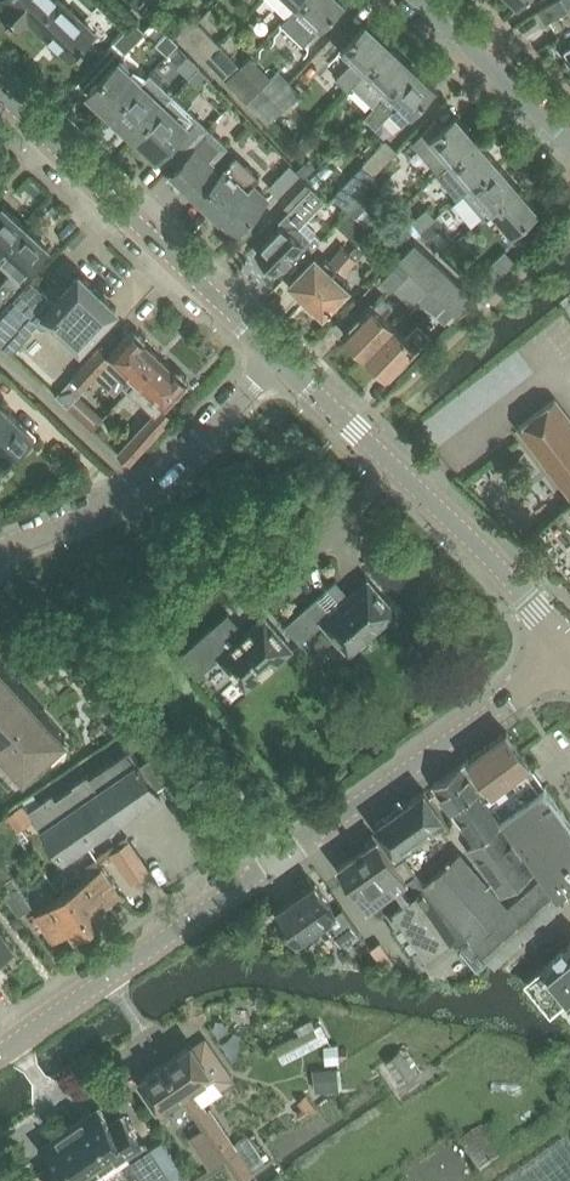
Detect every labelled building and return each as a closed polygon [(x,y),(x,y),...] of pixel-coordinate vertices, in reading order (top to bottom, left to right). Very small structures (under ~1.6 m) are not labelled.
[(29,18),(36,25),(60,0),(8,0),(0,8),(0,9),(20,28),(29,18)] [(96,33),(61,0),(60,0),(36,25),(71,59),(96,33)] [(289,17),(305,0),(271,0),(289,17)] [(283,23),(305,44),(322,26),(344,2),(343,0),(305,0),(289,17),(283,23)] [(539,10),(546,22),(569,9),(568,7),(569,6),(569,1),(569,0),(555,0),(539,10)] [(189,12),(175,25),(185,35),(198,21),(189,12)] [(126,52),(146,30),(135,19),(115,42),(126,52)] [(206,58),(220,44),(198,21),(185,35),(206,58)] [(348,89),(353,84),(390,45),(367,23),(340,51),(351,62),(336,77),(348,89)] [(157,43),(168,54),(179,42),(167,32),(157,43)] [(228,81),(236,72),(241,67),(220,44),(206,58),(228,81)] [(365,115),(365,116),(412,66),(390,45),(353,84),(375,105),(365,115)] [(178,66),(190,76),(198,68),(200,65),(189,54),(178,66)] [(119,58),(88,92),(111,114),(143,80),(119,58)] [(402,124),(435,88),(412,66),(365,116),(377,126),(390,112),(402,124)] [(198,68),(190,76),(199,85),(207,76),(198,68)] [(236,72),(228,81),(259,114),(272,101),(291,82),(280,71),(261,89),(257,85),(255,87),(247,78),(244,80),(236,72)] [(111,114),(134,136),(173,94),(162,83),(151,72),(143,81),(143,80),(111,114)] [(272,101),(259,114),(268,123),(282,110),(301,92),(291,83),(272,101)] [(176,163),(210,127),(196,113),(195,115),(173,94),(134,136),(158,158),(164,152),(176,163)] [(439,171),(443,167),(444,168),(478,140),(456,115),(444,125),(437,117),(413,142),(439,171)] [(210,127),(176,163),(177,164),(171,172),(172,173),(170,176),(181,187),(185,183),(236,231),(267,198),(252,184),(258,178),(235,155),(217,174),(210,167),(230,145),(210,127)] [(300,157),(315,143),(306,134),(292,147),(300,157)] [(464,192),(465,191),(497,163),(478,140),(444,168),(464,192)] [(385,141),(333,197),(345,207),(375,174),(374,173),(395,151),(385,141)] [(309,159),(298,170),(301,174),(306,178),(317,166),(309,159)] [(484,215),(492,208),(492,209),(518,187),(497,163),(465,191),(484,215)] [(269,187),(279,196),(301,174),(298,170),(291,164),(269,187)] [(301,174),(279,196),(290,207),(312,184),(306,178),(301,174)] [(378,176),(375,174),(345,207),(348,210),(356,218),(369,230),(372,232),(382,222),(366,207),(374,198),(365,190),(378,176)] [(275,269),(276,269),(278,271),(285,264),(292,270),(322,238),(315,232),(311,235),(300,225),(304,221),(326,198),(312,185),(279,221),(282,224),(257,251),(266,260),(267,264),(271,268),(275,269)] [(538,210),(518,187),(492,209),(503,221),(500,224),(507,233),(511,230),(518,239),(533,226),(527,220),(538,210)] [(26,224),(3,203),(0,206),(0,252),(26,224)] [(427,207),(412,220),(427,239),(443,225),(427,207)] [(348,210),(336,222),(358,242),(369,230),(356,218),(348,210)] [(49,245),(26,224),(0,252),(8,260),(3,265),(12,273),(0,285),(0,312),(30,280),(23,273),(49,245)] [(361,245),(367,251),(377,241),(371,235),(361,245)] [(416,240),(382,275),(411,303),(428,285),(446,302),(454,310),(459,315),(476,298),(416,240)] [(307,298),(350,251),(343,245),(329,261),(326,257),(323,260),(315,253),(289,281),(290,282),(290,287),(295,292),(300,292),(307,298)] [(364,253),(356,245),(350,252),(350,251),(307,298),(312,303),(312,308),(318,313),(322,313),(324,315),(350,286),(342,278),(345,275),(344,273),(364,253)] [(506,249),(473,280),(484,291),(516,261),(506,249)] [(66,332),(81,346),(117,309),(101,294),(81,275),(56,301),(32,279),(30,280),(0,312),(0,342),(11,352),(33,328),(32,327),(38,321),(42,324),(52,324),(55,321),(66,332)] [(356,342),(352,346),(362,355),(393,323),(385,315),(393,307),(381,295),(373,303),(370,302),(346,327),(354,336),(352,338),(356,342)] [(441,323),(454,310),(446,302),(433,315),(441,323)] [(419,323),(406,336),(393,323),(362,355),(375,367),(377,365),(381,368),(383,365),(392,374),(430,334),(419,323)] [(131,376),(137,381),(160,357),(145,343),(145,337),(138,330),(133,331),(131,329),(108,354),(100,347),(56,395),(93,429),(103,418),(78,395),(97,375),(116,392),(131,376)] [(180,368),(174,369),(160,357),(137,381),(130,388),(154,410),(134,431),(136,433),(118,452),(129,463),(173,415),(166,408),(188,383),(187,381),(188,376),(180,368)] [(519,427),(569,493),(569,419),(554,399),(519,427)] [(6,461),(8,463),(36,434),(0,401),(0,402),(0,468),(6,461)] [(66,473),(65,478),(68,482),(73,483),(77,480),(78,475),(75,471),(70,470),(66,473)] [(396,611),(369,579),(351,595),(337,579),(285,624),(301,643),(324,622),(350,651),(396,611)] [(229,612),(179,656),(197,676),(220,656),(247,687),(293,647),(265,615),(246,632),(229,612)] [(25,772),(66,734),(0,662),(0,749),(2,747),(25,772)] [(507,730),(469,757),(493,789),(525,766),(531,762),(507,730)] [(43,827),(64,859),(114,825),(161,792),(158,787),(142,765),(139,761),(130,748),(90,774),(89,773),(73,783),(74,785),(57,797),(53,792),(29,808),(43,827)] [(154,756),(142,765),(158,787),(173,777),(154,756)] [(537,868),(462,763),(434,782),(475,841),(468,846),(502,893),(537,868)] [(545,784),(541,788),(533,776),(525,766),(493,789),(509,811),(502,815),(544,874),(557,893),(569,884),(569,819),(545,784)] [(438,830),(449,823),(425,789),(400,806),(421,837),(431,830),(428,825),(432,822),(438,830)] [(6,812),(16,826),(30,816),(20,802),(6,812)] [(400,806),(375,824),(397,854),(421,837),(400,806)] [(452,936),(456,943),(468,935),(424,883),(416,873),(404,857),(396,862),(379,837),(339,865),(368,906),(372,904),(380,916),(388,911),(421,958),(452,936)] [(130,840),(112,852),(131,881),(149,868),(130,840)] [(508,905),(460,851),(424,883),(472,938),(471,939),(496,966),(564,905),(557,893),(544,874),(508,905)] [(79,870),(64,880),(93,923),(108,914),(108,908),(106,905),(115,899),(113,897),(120,892),(102,866),(85,878),(79,870)] [(0,880),(0,888),(16,911),(29,902),(11,876),(9,874),(0,880)] [(93,923),(64,880),(63,880),(69,888),(35,911),(53,938),(62,932),(63,935),(71,929),(74,933),(78,934),(93,923)] [(342,907),(336,911),(315,881),(276,909),(302,946),(320,933),(318,930),(331,921),(337,929),(333,932),(340,944),(360,932),(342,907)] [(15,946),(0,925),(0,957),(15,946)] [(477,970),(488,961),(471,941),(460,950),(477,970)] [(545,964),(525,981),(551,1012),(569,997),(569,943),(545,964)] [(189,1044),(168,1060),(197,1100),(199,1098),(203,1105),(220,1093),(221,1089),(217,1085),(207,1070),(208,1069),(189,1044)] [(348,1046),(339,1047),(339,1058),(348,1057),(348,1046)] [(402,1084),(418,1073),(401,1049),(385,1060),(402,1084)] [(197,1100),(168,1060),(139,1081),(162,1112),(182,1097),(193,1113),(197,1118),(220,1152),(221,1151),(238,1174),(242,1180),(251,1174),(233,1150),(235,1149),(232,1143),(203,1105),(199,1098),(197,1100)] [(334,1078),(333,1066),(313,1068),(315,1091),(335,1089),(335,1087),(335,1081),(334,1078)] [(68,1123),(97,1165),(102,1172),(118,1162),(118,1163),(130,1154),(133,1158),(130,1160),(145,1180),(177,1180),(149,1143),(145,1146),(120,1112),(108,1121),(95,1103),(68,1123)] [(68,1123),(41,1143),(54,1161),(40,1170),(48,1180),(90,1180),(102,1172),(97,1165),(68,1123)] [(459,1146),(479,1176),(503,1159),(484,1130),(459,1146)]
